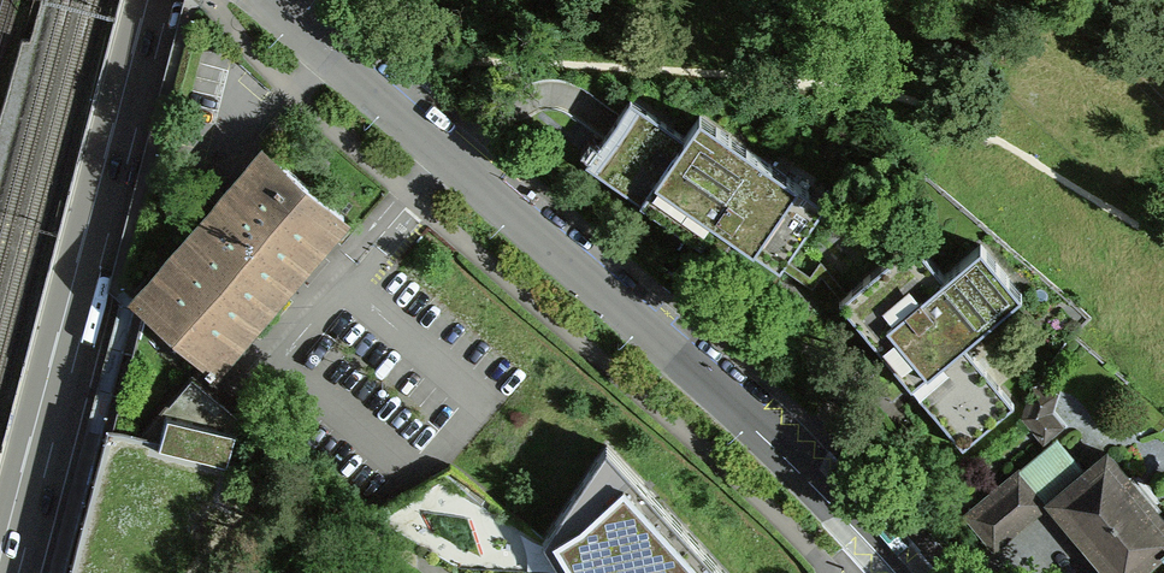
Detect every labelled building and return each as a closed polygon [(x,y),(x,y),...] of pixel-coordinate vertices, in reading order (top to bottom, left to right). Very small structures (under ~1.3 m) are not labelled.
[(735,236),(780,268),(825,202),(700,115),(685,137),(630,99),(586,164),(708,247),(721,256),(735,236)] [(206,368),(210,372),(344,217),(276,159),(265,149),(135,300),(209,364),(206,368)] [(944,275),(913,238),(839,299),(889,359),(870,374),(883,389),(892,400),(910,384),(963,447),(1014,404),(962,342),(1022,293),(981,244),(944,275)] [(193,525),(218,531),(225,505),(226,505),(247,429),(193,381),(158,423),(165,429),(160,445),(113,433),(76,572),(112,572),(116,558),(110,548),(116,525),(127,519),(133,496),(126,486),(129,475),(140,469),(187,481),(193,491),(187,514),(193,525)] [(1049,501),(1053,505),(1110,572),(1136,572),(1163,550),(1163,521),(1107,452),(1083,472),(1057,441),(1020,471),(1019,470),(967,514),(994,547),(1049,501)] [(544,537),(561,565),(565,572),(725,572),(607,445),(544,537)] [(449,464),(427,476),(364,514),(469,572),(480,572),(561,565),(544,537),(449,464)]
